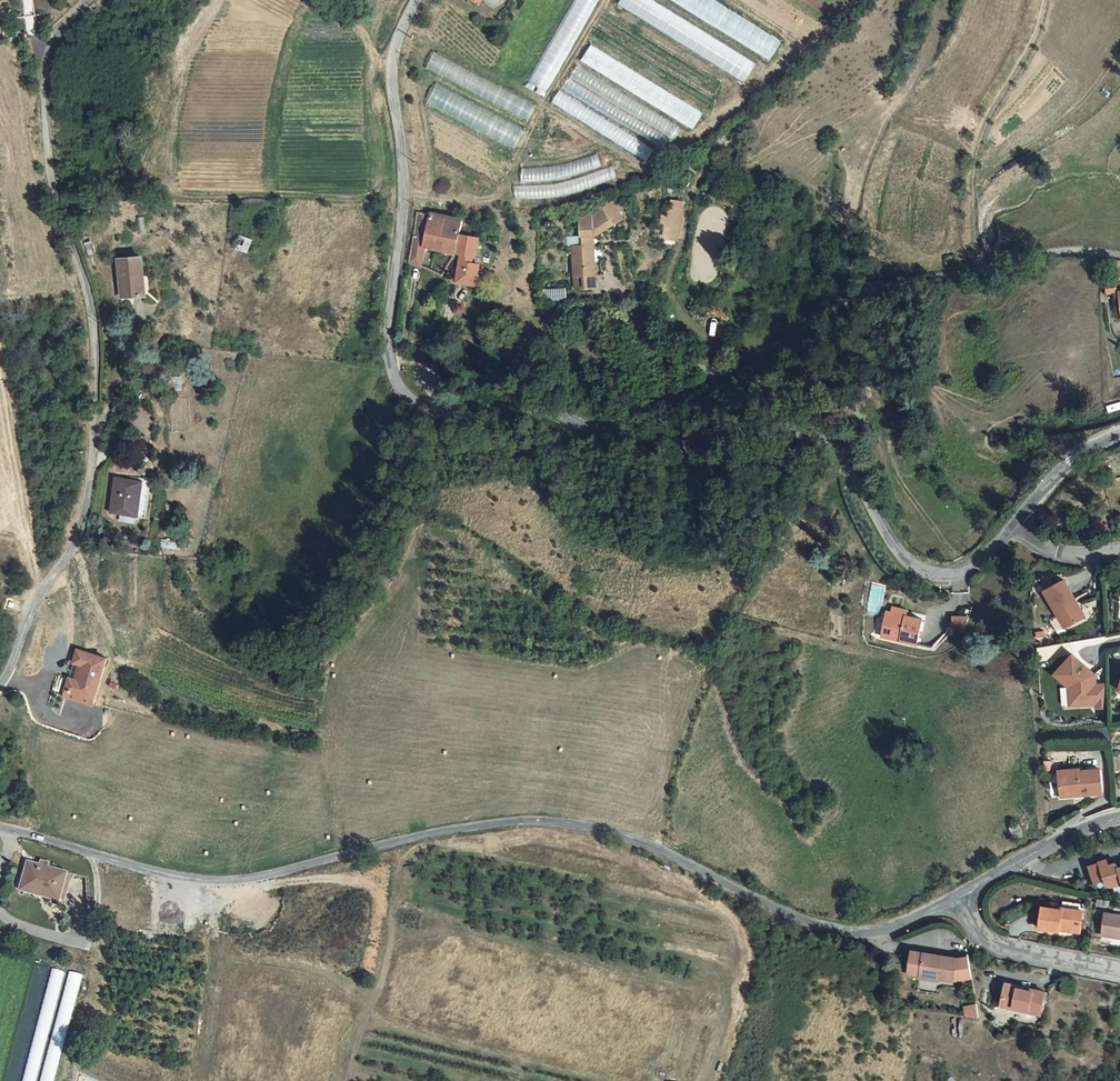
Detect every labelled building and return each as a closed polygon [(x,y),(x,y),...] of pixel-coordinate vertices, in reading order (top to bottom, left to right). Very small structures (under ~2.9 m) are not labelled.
[(452,2),(448,0),(443,12),(460,22),(466,10),(477,16),(485,0),(454,0),(452,2)] [(652,0),(622,0),(619,5),(672,36),(678,27),(691,34),(696,25),(652,0)] [(466,10),(460,22),(470,28),(477,16),(466,10)] [(707,108),(723,81),(609,13),(601,26),(600,25),(592,40),(707,108)] [(695,127),(705,110),(590,46),(580,63),(695,127)] [(433,54),(426,69),(481,95),(484,89),(494,93),(490,102),(529,120),(537,103),(433,54)] [(666,149),(679,126),(576,67),(564,88),(590,103),(590,105),(666,149)] [(516,147),(525,128),(435,87),(427,106),(516,147)] [(655,146),(558,93),(551,106),(648,159),(655,146)] [(720,134),(703,145),(709,154),(726,142),(720,134)] [(621,217),(611,201),(592,214),(582,214),(583,233),(572,234),(572,244),(574,286),(594,285),(592,243),(592,234),(595,234),(621,217)] [(682,209),(671,208),(670,216),(662,215),(661,223),(669,224),(668,238),(679,239),(682,209)] [(426,234),(429,213),(417,211),(411,245),(408,263),(418,268),(420,269),(423,248),(426,234)] [(462,220),(429,213),(426,234),(437,237),(434,250),(459,254),(455,280),(474,283),(477,262),(469,261),(470,254),(476,255),(479,236),(460,233),(462,220)] [(434,250),(437,237),(426,234),(423,248),(434,250)] [(97,247),(91,248),(93,257),(99,257),(97,247)] [(120,260),(120,262),(124,297),(144,295),(143,278),(145,277),(143,258),(120,260)] [(565,288),(543,289),(543,299),(565,298),(565,288)] [(153,481),(116,476),(111,510),(147,515),(153,481)] [(1072,597),(1061,578),(1041,589),(1063,626),(1081,616),(1070,598),(1072,597)] [(1082,615),(1072,597),(1070,598),(1081,616),(1082,615)] [(887,611),(881,636),(915,644),(921,619),(887,611)] [(952,615),(951,630),(966,630),(967,616),(952,615)] [(106,656),(77,646),(73,660),(81,663),(77,675),(69,673),(64,687),(93,697),(106,656)] [(1093,673),(1092,670),(1070,650),(1052,670),(1062,679),(1064,677),(1070,683),(1071,693),(1076,693),(1076,702),(1095,701),(1094,682),(1091,682),(1091,677),(1093,673)] [(93,697),(64,687),(62,693),(91,703),(93,697)] [(1071,693),(1068,693),(1068,702),(1076,702),(1076,693),(1071,693)] [(1059,798),(1100,796),(1099,771),(1078,772),(1079,777),(1058,778),(1059,798)] [(1085,860),(1093,884),(1105,880),(1108,888),(1119,884),(1119,863),(1115,864),(1114,859),(1103,862),(1101,855),(1085,860)] [(41,864),(28,861),(21,886),(36,890),(36,894),(61,900),(68,872),(51,867),(50,872),(40,869),(41,864)] [(1081,911),(1042,905),(1037,928),(1057,931),(1058,927),(1078,930),(1081,911)] [(1105,912),(1101,933),(1119,937),(1119,915),(1105,912)] [(956,957),(923,953),(920,975),(953,979),(969,977),(964,956),(956,957)] [(60,983),(65,974),(56,970),(51,979),(60,983)] [(953,979),(920,975),(918,987),(951,991),(953,979)] [(1040,1014),(1044,993),(1005,985),(1002,1004),(1013,1006),(1013,1008),(1040,1014)] [(966,1017),(978,1016),(977,1005),(965,1006),(966,1017)] [(105,1032),(87,1029),(85,1041),(101,1043),(105,1032)]
